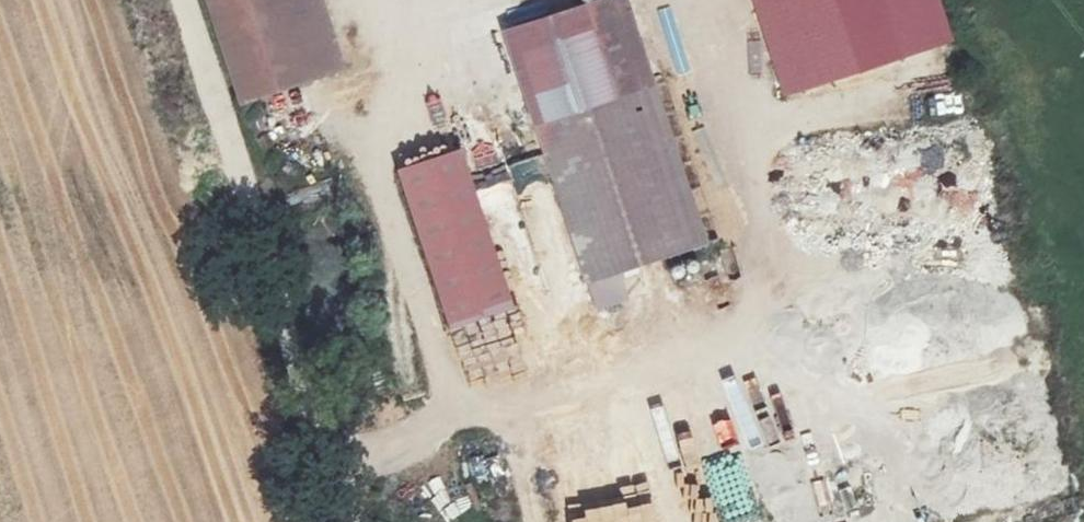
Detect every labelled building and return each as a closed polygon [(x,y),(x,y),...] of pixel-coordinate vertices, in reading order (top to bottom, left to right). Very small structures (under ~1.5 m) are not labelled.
[(315,0),(208,0),(242,105),(339,73),(315,0)] [(607,0),(516,32),(540,99),(528,103),(590,278),(693,242),(607,0)] [(777,97),(951,48),(937,0),(750,0),(777,97)] [(466,153),(404,174),(454,326),(516,305),(466,153)] [(546,283),(579,272),(557,200),(524,210),(546,283)] [(813,211),(785,214),(788,242),(816,239),(813,211)] [(558,310),(583,302),(577,281),(551,290),(558,310)] [(790,443),(806,439),(797,403),(781,407),(790,443)] [(603,467),(613,521),(715,521),(702,450),(603,467)]
